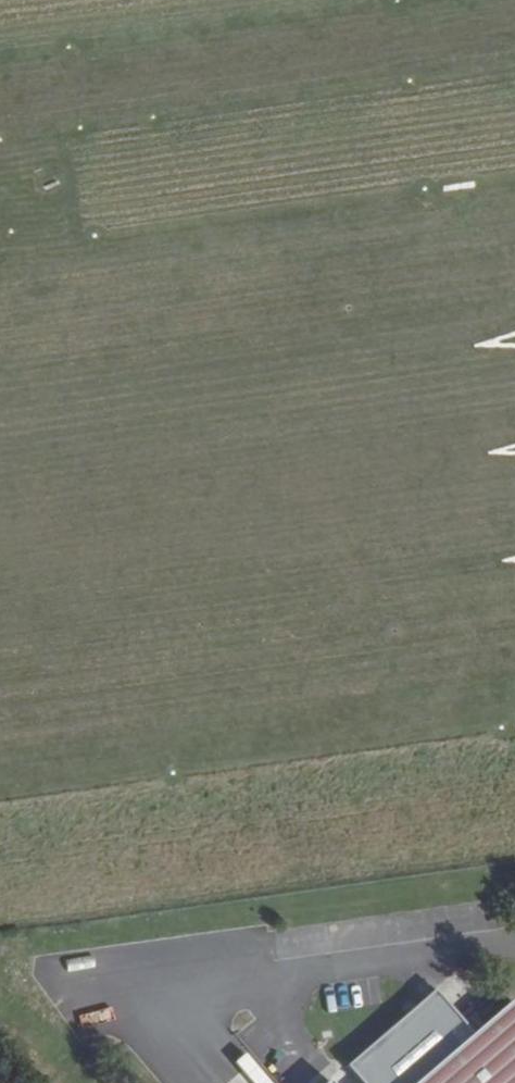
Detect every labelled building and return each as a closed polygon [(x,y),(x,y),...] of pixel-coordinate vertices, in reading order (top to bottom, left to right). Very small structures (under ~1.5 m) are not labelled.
[(514,1000),(474,1034),(465,1024),(440,993),(427,1003),(423,999),(421,996),(416,995),(412,994),(408,995),(405,996),(403,997),(402,999),(400,1003),(400,1006),(401,1011),(405,1022),(351,1068),(361,1082),(388,1082),(439,1039),(444,1037),(448,1038),(457,1047),(416,1082),(514,1082),(514,1002),(514,1000)]
